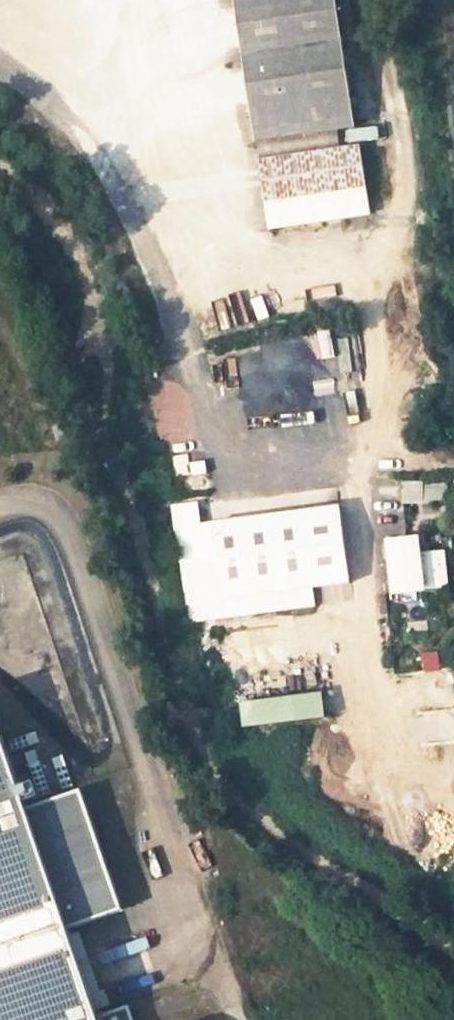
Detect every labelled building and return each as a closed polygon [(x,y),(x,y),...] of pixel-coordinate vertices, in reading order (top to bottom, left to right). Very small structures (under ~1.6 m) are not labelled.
[(354,129),(336,0),(234,0),(253,142),(354,129)] [(255,160),(266,230),(370,215),(360,145),(255,160)] [(334,333),(318,336),(323,360),(339,357),(334,333)] [(270,364),(257,365),(262,391),(274,389),(270,364)] [(408,483),(409,502),(449,500),(448,480),(408,483)] [(209,498),(187,500),(199,617),(314,607),(312,582),(340,579),(333,507),(211,517),(209,498)] [(418,533),(384,537),(390,592),(425,589),(418,533)] [(442,668),(441,651),(422,652),(424,669),(442,668)] [(244,697),(246,722),(330,717),(329,692),(244,697)] [(0,737),(0,1019),(132,1019),(127,1006),(96,1017),(66,928),(120,910),(79,790),(24,809),(0,737)] [(32,778),(45,775),(38,747),(25,750),(32,778)]
